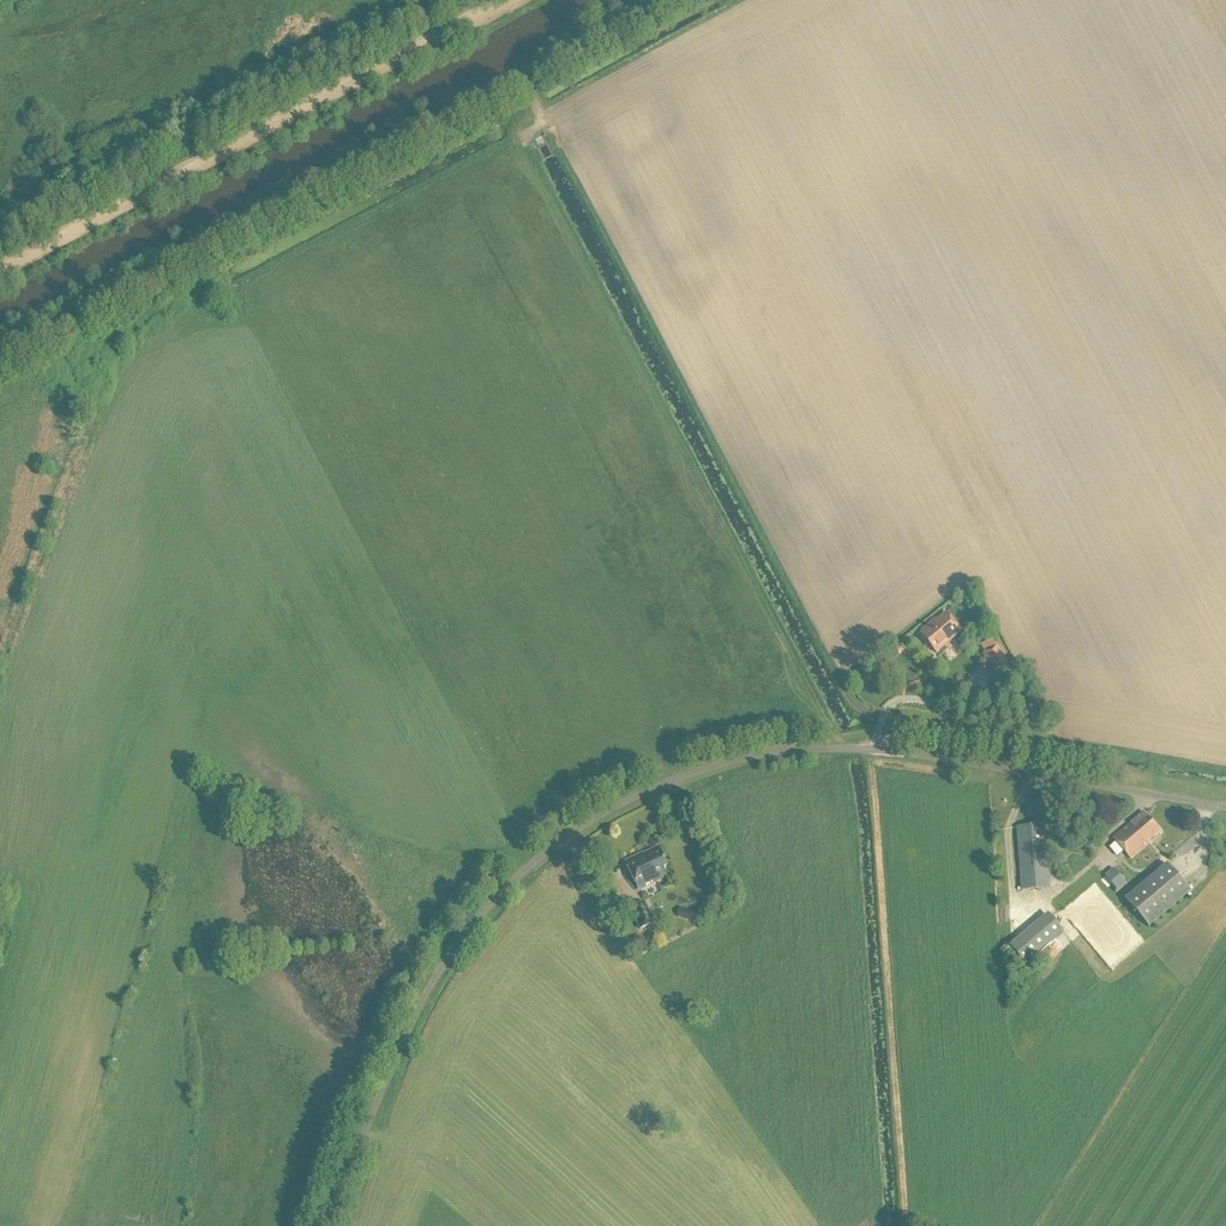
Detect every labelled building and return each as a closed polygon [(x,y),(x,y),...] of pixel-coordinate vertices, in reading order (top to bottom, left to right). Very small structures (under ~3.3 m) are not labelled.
[(936,655),(963,633),(946,613),(936,622),(935,620),(921,632),(922,633),(920,635),(936,655)] [(968,645),(963,639),(958,643),(963,649),(968,645)] [(1011,671),(999,647),(983,655),(988,665),(990,664),(993,671),(992,672),(995,679),(1011,671)] [(1150,844),(1148,842),(1161,831),(1144,812),(1114,838),(1132,859),(1150,844)] [(1046,825),(1018,827),(1022,890),(1050,888),(1046,825)] [(667,876),(663,869),(667,866),(659,849),(646,855),(645,854),(627,863),(640,890),(667,876)] [(1126,901),(1150,929),(1192,893),(1168,865),(1126,901)] [(1105,877),(1118,893),(1127,885),(1114,870),(1105,877)] [(616,905),(622,916),(630,912),(625,901),(616,905)] [(654,924),(645,904),(632,910),(640,930),(654,924)] [(697,914),(680,909),(677,918),(694,923),(697,914)] [(1023,964),(1063,931),(1047,912),(1007,945),(1023,964)]
